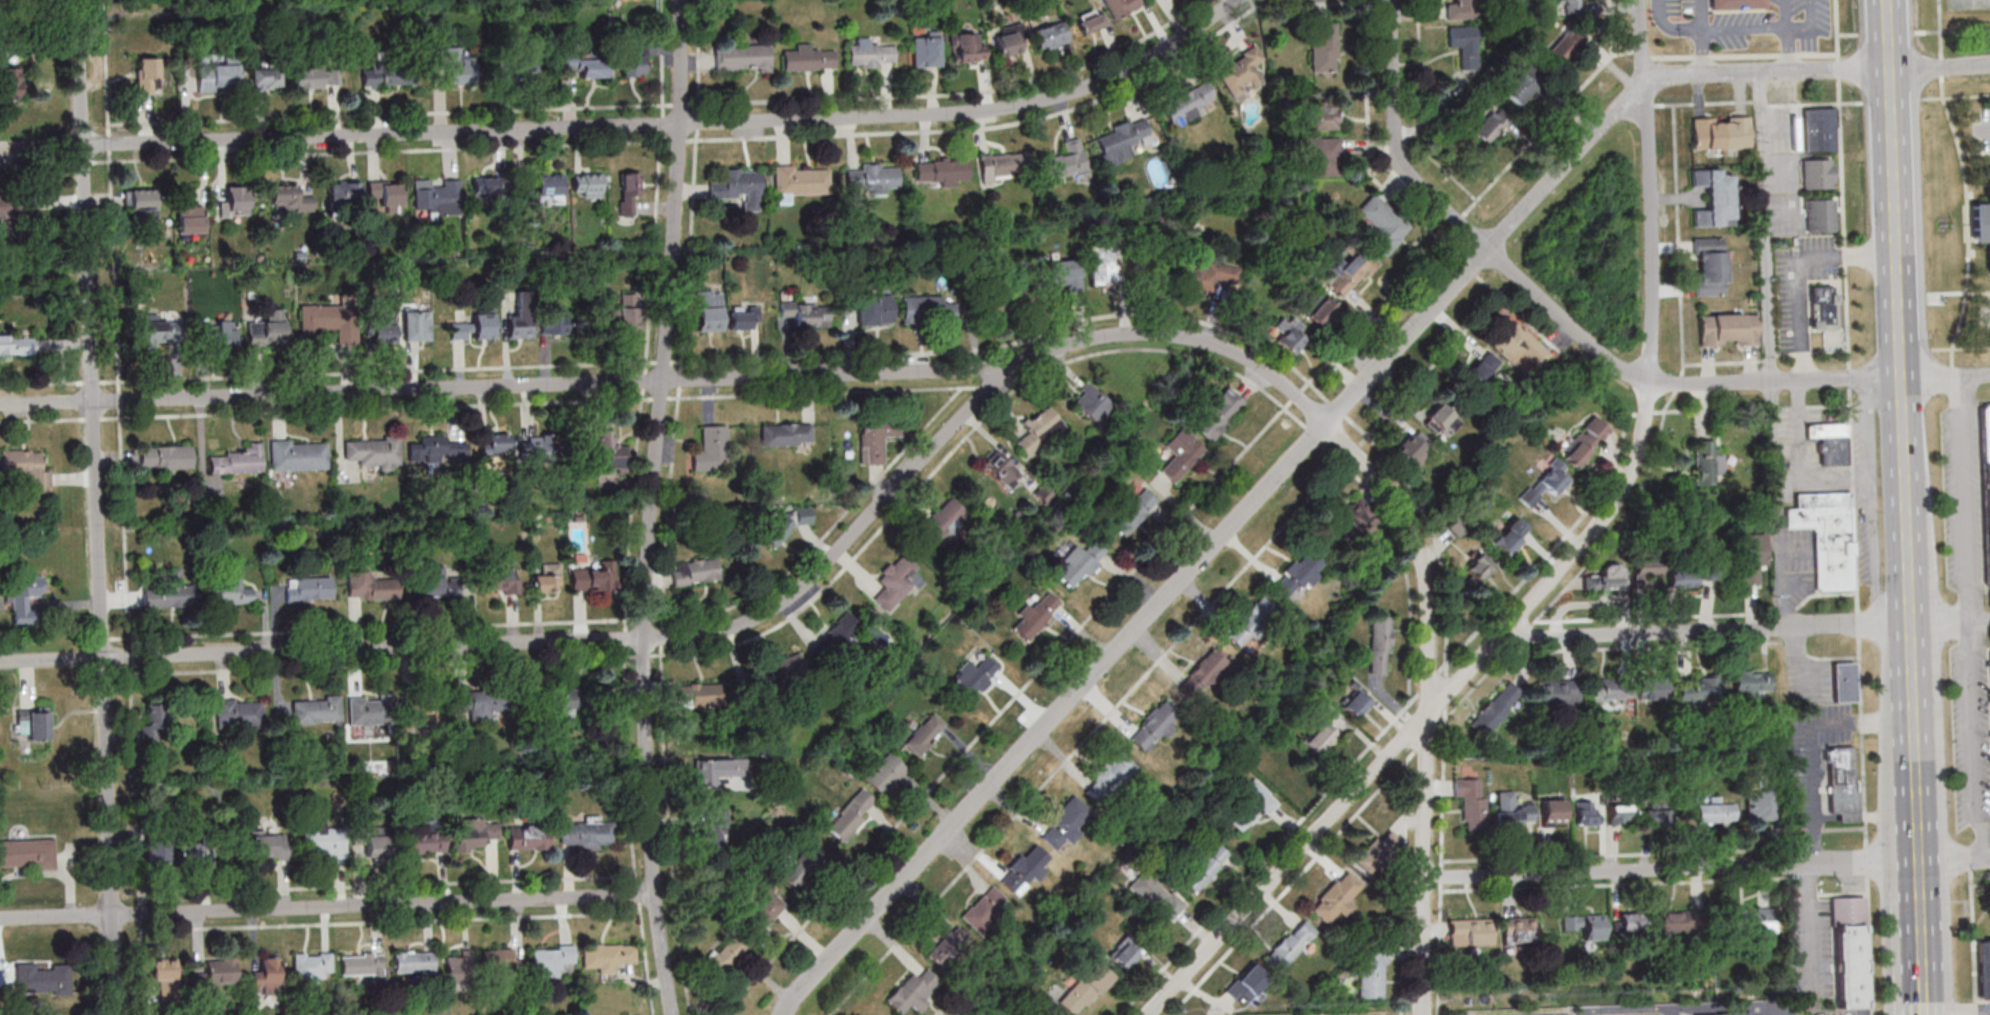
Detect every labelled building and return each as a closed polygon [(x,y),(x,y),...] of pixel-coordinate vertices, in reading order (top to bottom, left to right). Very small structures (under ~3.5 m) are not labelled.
[(1113,20),(1140,6),(1138,0),(1103,0),(1113,20)] [(1455,4),(1455,0),(1474,0),(1474,3),(1480,3),(1480,15),(1475,15),(1475,19),(1447,20),(1447,4),(1455,4)] [(1566,5),(1566,0),(1579,0),(1579,5),(1581,5),(1581,12),(1565,13),(1565,5),(1566,5)] [(1708,12),(1708,0),(1762,0),(1762,10),(1708,12)] [(1083,35),(1106,24),(1098,7),(1075,18),(1083,35)] [(1069,42),(1062,21),(1032,31),(1039,52),(1069,42)] [(1337,23),(1312,23),(1312,71),(1337,71),(1337,23)] [(1548,51),(1563,35),(1562,33),(1571,23),(1588,38),(1582,44),(1584,45),(1579,50),(1577,47),(1562,63),(1548,51)] [(1448,27),(1475,26),(1475,28),(1481,27),(1481,37),(1475,37),(1476,55),(1479,55),(1480,69),(1460,70),(1460,47),(1449,47),(1448,27)] [(622,76),(636,76),(636,72),(643,72),(643,56),(648,56),(647,41),(634,41),(634,30),(620,30),(622,76)] [(999,58),(1022,53),(1017,32),(995,37),(999,58)] [(953,34),(954,63),(985,62),(984,42),(976,42),(976,33),(953,34)] [(913,66),(940,66),(940,36),(913,36),(913,66)] [(894,66),(894,46),(871,46),(871,38),(856,38),(856,45),(849,45),(849,66),(894,66)] [(835,51),(812,51),(812,43),(793,44),(793,51),(783,51),(784,71),(835,70),(835,51)] [(23,98),(0,99),(0,44),(3,44),(4,65),(24,64),(25,85),(22,85),(23,98)] [(770,44),(715,44),(715,70),(770,70),(770,44)] [(1231,98),(1264,81),(1255,64),(1264,60),(1256,46),(1215,68),(1231,98)] [(474,81),(447,82),(447,69),(431,69),(431,53),(442,53),(442,47),(462,47),(462,51),(467,51),(467,57),(472,57),(474,81)] [(581,77),(606,77),(606,49),(588,50),(588,52),(575,52),(575,51),(561,52),(561,62),(575,62),(576,70),(580,70),(581,77)] [(214,91),(214,85),(239,84),(238,63),(237,63),(237,55),(227,55),(226,52),(200,53),(198,66),(198,92),(214,91)] [(158,57),(159,88),(152,88),(152,93),(137,93),(137,69),(139,69),(139,58),(158,57)] [(498,74),(513,74),(513,80),(539,80),(538,62),(535,62),(535,58),(498,59),(498,74)] [(371,62),(380,62),(381,63),(414,63),(414,83),(362,84),(361,70),(371,69),(371,62)] [(1518,107),(1535,89),(1537,92),(1548,80),(1529,63),(1502,92),(1518,107)] [(323,87),(323,83),(340,83),(340,68),(322,68),(322,66),(293,68),(293,88),(323,87)] [(279,68),(280,85),(271,85),(271,89),(252,89),(251,69),(279,68)] [(1161,103),(1173,128),(1203,113),(1198,105),(1216,96),(1208,81),(1161,103)] [(1338,103),(1309,103),(1309,130),(1338,130),(1338,103)] [(1834,108),(1836,150),(1805,151),(1804,109),(1834,108)] [(1495,115),(1500,109),(1511,119),(1487,145),(1473,132),(1492,112),(1495,115)] [(1715,118),(1715,122),(1728,122),(1728,117),(1750,116),(1751,146),(1694,149),(1692,119),(1715,118)] [(1105,167),(1134,158),(1130,145),(1152,138),(1146,117),(1094,132),(1105,167)] [(1341,138),(1302,138),(1302,176),(1341,176),(1341,138)] [(1080,139),(1062,142),(1064,154),(1045,158),(1048,179),(1085,172),(1080,139)] [(980,155),(982,182),(1023,178),(1021,151),(980,155)] [(1832,158),(1833,188),(1803,189),(1802,159),(1832,158)] [(968,160),(916,161),(916,185),(968,184),(968,160)] [(899,165),(860,166),(861,170),(847,171),(847,193),(888,192),(888,190),(899,190),(899,165)] [(830,194),(829,167),(775,168),(775,204),(792,204),(792,194),(830,194)] [(1720,168),(1720,175),(1732,175),(1734,225),(1693,227),(1693,210),(1708,209),(1707,186),(1692,187),(1691,169),(1720,168)] [(1984,169),(1989,169),(1989,275),(1988,241),(1973,242),(1971,204),(1986,203),(1984,169)] [(763,170),(722,170),(722,181),(710,181),(710,199),(744,200),(743,211),(762,211),(763,170)] [(620,215),(633,215),(633,196),(640,196),(640,173),(620,173),(620,215)] [(603,175),(576,175),(576,199),(603,199),(603,175)] [(562,199),(562,176),(524,176),(524,199),(562,199)] [(473,177),(473,201),(506,201),(506,177),(473,177)] [(460,179),(436,179),(413,179),(413,206),(424,206),(424,215),(460,215),(460,179)] [(403,181),(368,181),(368,200),(380,200),(380,213),(403,213),(403,181)] [(328,182),(328,204),(362,204),(362,182),(328,182)] [(270,186),(271,212),(314,212),(314,196),(299,196),(299,185),(270,186)] [(130,190),(130,222),(158,222),(158,190),(130,190)] [(205,234),(205,203),(193,203),(193,190),(178,190),(178,234),(205,234)] [(16,218),(0,218),(0,194),(1,194),(1,195),(28,195),(29,213),(16,213),(16,218)] [(216,194),(216,216),(249,216),(249,194),(216,194)] [(1412,227),(1373,194),(1357,212),(1374,227),(1364,239),(1386,258),(1412,227)] [(1834,199),(1835,231),(1807,232),(1806,200),(1834,199)] [(1723,238),(1723,251),(1725,251),(1727,281),(1724,281),(1725,295),(1696,296),(1695,281),(1699,281),(1698,274),(1701,274),(1700,260),(1698,260),(1698,254),(1694,254),(1693,239),(1723,238)] [(1088,248),(1090,287),(1117,285),(1115,247),(1088,248)] [(1326,282),(1342,298),(1377,263),(1361,247),(1326,282)] [(1081,289),(1079,259),(1050,261),(1052,291),(1081,289)] [(1215,292),(1216,281),(1238,283),(1239,268),(1181,263),(1179,288),(1215,292)] [(1837,286),(1838,328),(1810,329),(1808,287),(1837,286)] [(723,331),(723,290),(697,290),(697,332),(723,331)] [(638,294),(619,294),(619,334),(638,334),(638,294)] [(893,295),(858,295),(858,325),(893,325),(893,295)] [(943,296),(903,296),(903,323),(956,323),(956,303),(943,303),(943,296)] [(1307,315),(1321,328),(1337,309),(1324,297),(1307,315)] [(781,317),(793,317),(792,326),(829,326),(830,303),(781,302),(781,317)] [(300,305),(300,334),(337,333),(337,346),(358,345),(357,304),(300,305)] [(540,307),(540,334),(566,334),(566,307),(540,307)] [(758,307),(729,307),(729,330),(758,330),(758,307)] [(285,345),(285,309),(266,309),(266,320),(248,320),(248,344),(285,345)] [(496,339),(496,309),(473,310),(473,323),(450,323),(450,339),(496,339)] [(431,312),(404,312),(404,342),(431,342),(431,312)] [(508,338),(533,338),(533,312),(508,312),(508,338)] [(1303,328),(1288,312),(1274,326),(1282,334),(1276,340),(1291,356),(1306,341),(1298,333),(1303,328)] [(1700,317),(1713,316),(1714,314),(1744,314),(1744,315),(1757,314),(1758,344),(1736,345),(1736,339),(1722,340),(1722,345),(1701,346),(1700,317)] [(139,320),(139,351),(158,351),(158,341),(182,341),(182,320),(139,320)] [(1491,346),(1511,365),(1522,354),(1538,370),(1552,356),(1515,321),(1491,346)] [(197,349),(237,349),(237,322),(197,322),(197,349)] [(367,324),(367,343),(396,343),(396,324),(367,324)] [(18,354),(0,355),(0,335),(10,334),(12,339),(33,338),(34,354),(18,355),(18,354)] [(1463,377),(1476,390),(1501,365),(1488,352),(1463,377)] [(1071,400),(1098,426),(1115,408),(1089,382),(1071,400)] [(1193,425),(1211,441),(1246,402),(1227,386),(1193,425)] [(1436,434),(1455,416),(1441,402),(1422,421),(1436,434)] [(1028,433),(1017,442),(1027,456),(1066,427),(1049,405),(1022,425),(1028,433)] [(1981,405),(1989,405),(1989,586),(1986,586),(1981,405)] [(1578,469),(1610,428),(1593,414),(1561,455),(1578,469)] [(884,465),(884,437),(902,437),(902,420),(860,420),(860,465),(884,465)] [(1805,424),(1806,437),(1820,436),(1821,464),(1846,463),(1845,423),(1805,424)] [(761,424),(762,445),(811,445),(811,424),(761,424)] [(693,471),(726,470),(726,426),(702,426),(702,451),(693,451),(693,471)] [(1164,445),(1173,454),(1159,469),(1173,484),(1206,449),(1182,426),(1164,445)] [(1394,453),(1413,470),(1427,454),(1422,450),(1429,442),(1415,429),(1394,453)] [(616,430),(597,431),(598,467),(629,467),(628,445),(616,445),(616,430)] [(482,434),(482,455),(509,455),(509,434),(482,434)] [(445,436),(419,436),(419,445),(408,445),(408,462),(468,462),(468,443),(445,443),(445,436)] [(558,459),(558,437),(520,437),(520,459),(558,459)] [(400,438),(344,439),(344,464),(378,463),(379,472),(392,471),(392,466),(401,466),(400,438)] [(1724,473),(1724,450),(1714,450),(1714,440),(1695,440),(1695,485),(1714,485),(1714,473),(1724,473)] [(270,441),(270,470),(328,470),(328,441),(270,441)] [(262,443),(243,443),(243,453),(210,454),(210,474),(262,474),(262,443)] [(193,446),(140,447),(141,466),(153,466),(153,473),(193,473),(193,446)] [(1009,491),(1023,476),(996,449),(982,464),(1009,491)] [(51,490),(47,490),(47,487),(35,488),(35,490),(31,491),(30,483),(19,484),(19,482),(2,482),(0,451),(30,450),(30,452),(42,452),(43,470),(50,470),(51,490)] [(1536,482),(1553,498),(1570,481),(1560,472),(1566,466),(1558,459),(1536,482)] [(1158,499),(1139,485),(1109,525),(1127,539),(1158,499)] [(1850,492),(1794,495),(1795,509),(1786,509),(1786,529),(1814,528),(1817,591),(1854,590),(1850,492)] [(968,511),(952,496),(916,535),(932,550),(968,511)] [(1358,535),(1377,520),(1359,496),(1339,511),(1358,535)] [(782,513),(760,535),(774,550),(810,514),(802,506),(793,515),(796,518),(791,523),(782,513)] [(1490,542),(1506,558),(1521,542),(1505,527),(1490,542)] [(1767,566),(1767,534),(1743,534),(1743,584),(1758,584),(1758,566),(1767,566)] [(1060,559),(1066,566),(1058,575),(1073,590),(1107,556),(1094,542),(1085,552),(1076,543),(1060,559)] [(1324,563),(1308,547),(1273,584),(1290,601),(1318,573),(1316,571),(1324,563)] [(1700,586),(1700,579),(1723,579),(1722,547),(1694,548),(1695,571),(1668,571),(1668,586),(1700,586)] [(1478,586),(1495,565),(1479,552),(1462,573),(1478,586)] [(876,597),(891,611),(925,576),(901,554),(877,579),(885,587),(876,597)] [(671,563),(674,586),(720,581),(717,558),(671,563)] [(1644,575),(1662,575),(1662,559),(1635,559),(1635,582),(1644,582),(1644,575)] [(572,591),(616,591),(616,560),(599,560),(599,570),(572,570),(572,591)] [(561,564),(542,564),(542,575),(533,575),(533,592),(561,592),(561,564)] [(1584,589),(1623,589),(1623,565),(1601,565),(1601,576),(1584,576),(1584,589)] [(460,597),(460,578),(445,578),(445,567),(416,567),(416,597),(460,597)] [(520,569),(484,569),(484,593),(520,593),(520,569)] [(371,572),(348,572),(348,600),(398,599),(398,580),(371,580),(371,572)] [(34,609),(28,609),(27,597),(38,596),(38,592),(41,591),(41,577),(13,578),(13,595),(4,596),(4,612),(12,612),(13,626),(34,625),(34,609)] [(286,601),(333,600),(332,577),(294,578),(294,583),(286,584),(286,601)] [(209,603),(259,603),(259,581),(209,581),(209,603)] [(144,607),(196,607),(196,585),(144,585),(144,607)] [(1011,626),(1027,641),(1062,604),(1046,589),(1011,626)] [(1225,633),(1239,647),(1276,610),(1262,596),(1225,633)] [(815,644),(832,661),(865,629),(847,611),(815,644)] [(1390,616),(1370,616),(1370,674),(1390,674),(1390,616)] [(1226,667),(1213,652),(1180,681),(1192,696),(1226,667)] [(751,670),(758,692),(808,676),(801,654),(751,670)] [(976,668),(970,662),(949,684),(969,702),(1000,667),(988,655),(976,668)] [(1855,701),(1835,702),(1833,664),(1854,663),(1855,701)] [(1770,696),(1770,671),(1734,671),(1734,696),(1770,696)] [(1678,704),(1719,702),(1719,676),(1689,677),(1689,686),(1678,686),(1678,704)] [(1646,677),(1646,699),(1667,699),(1667,677),(1646,677)] [(1591,679),(1591,704),(1620,704),(1620,679),(1591,679)] [(1579,680),(1539,680),(1539,705),(1579,705),(1579,680)] [(1484,737),(1521,697),(1506,683),(1469,723),(1484,737)] [(677,708),(716,706),(715,684),(676,685),(677,708)] [(1368,691),(1360,684),(1341,705),(1355,719),(1371,702),(1364,696),(1368,691)] [(545,713),(583,715),(584,691),(546,689),(545,713)] [(469,721),(493,722),(494,693),(456,692),(456,710),(470,710),(469,721)] [(341,698),(292,698),(292,723),(341,723),(341,698)] [(348,724),(387,725),(387,698),(348,698),(348,724)] [(1128,737),(1147,754),(1182,715),(1163,698),(1128,737)] [(263,727),(263,700),(216,700),(216,727),(263,727)] [(164,704),(145,704),(145,739),(164,739),(164,704)] [(413,704),(413,719),(430,719),(430,704),(413,704)] [(49,736),(49,711),(23,711),(23,736),(49,736)] [(947,726),(934,713),(904,742),(917,756),(947,726)] [(1318,758),(1339,736),(1323,721),(1302,743),(1318,758)] [(1853,746),(1857,821),(1830,823),(1827,748),(1853,746)] [(1138,767),(1118,748),(1091,777),(1095,781),(1086,791),(1102,806),(1138,767)] [(908,770),(887,749),(860,775),(882,796),(908,770)] [(695,785),(715,785),(715,776),(747,776),(747,759),(695,759),(695,785)] [(1484,779),(1454,779),(1454,798),(1463,797),(1464,830),(1485,830),(1484,779)] [(1263,812),(1267,815),(1280,803),(1257,780),(1224,813),(1242,832),(1263,812)] [(842,842),(878,802),(862,788),(826,828),(842,842)] [(1495,829),(1523,829),(1524,820),(1535,820),(1535,803),(1515,803),(1515,792),(1495,791),(1495,829)] [(1747,791),(1747,821),(1774,821),(1774,791),(1747,791)] [(1038,835),(1056,852),(1065,842),(1070,847),(1082,833),(1075,827),(1091,810),(1075,795),(1038,835)] [(1543,827),(1566,827),(1566,800),(1543,800),(1543,827)] [(1575,826),(1599,826),(1599,802),(1575,802),(1575,826)] [(1736,802),(1695,802),(1695,822),(1736,822),(1736,802)] [(1643,803),(1643,825),(1665,825),(1665,803),(1643,803)] [(1609,805),(1609,824),(1631,824),(1631,805),(1609,805)] [(700,823),(700,846),(727,847),(728,810),(712,809),(712,823),(700,823)] [(457,850),(498,850),(498,820),(457,820),(457,850)] [(614,820),(586,820),(586,824),(561,823),(560,848),(614,849),(614,820)] [(509,850),(548,850),(548,826),(509,826),(509,850)] [(365,846),(365,858),(389,858),(389,828),(353,828),(353,846),(365,846)] [(345,829),(301,829),(301,858),(345,858),(345,829)] [(1403,841),(1391,830),(1380,842),(1376,838),(1355,861),(1371,876),(1403,841)] [(407,854),(446,854),(446,831),(407,831),(407,854)] [(249,858),(290,858),(290,832),(249,832),(249,858)] [(56,869),(56,840),(0,840),(0,869),(56,869)] [(169,864),(169,841),(146,841),(146,864),(169,864)] [(1232,856),(1216,841),(1180,879),(1196,894),(1232,856)] [(200,843),(177,843),(177,863),(200,863),(200,843)] [(1046,870),(1042,866),(1050,857),(1035,843),(1000,878),(1019,897),(1046,870)] [(779,878),(800,892),(823,858),(803,844),(779,878)] [(1366,887),(1348,870),(1311,908),(1328,924),(1339,912),(1340,913),(1366,887)] [(1187,902),(1145,873),(1132,892),(1173,921),(1187,902)] [(979,934),(1010,902),(992,884),(961,917),(979,934)] [(756,935),(785,904),(768,888),(739,919),(756,935)] [(1832,899),(1834,1007),(1866,1006),(1863,898),(1832,899)] [(1774,933),(1774,909),(1736,909),(1736,933),(1774,933)] [(1692,933),(1691,912),(1658,912),(1659,933),(1692,933)] [(1620,913),(1620,931),(1642,931),(1642,913),(1620,913)] [(1583,915),(1583,940),(1603,940),(1603,915),(1583,915)] [(1563,930),(1579,930),(1579,916),(1563,916),(1563,930)] [(1278,974),(1317,931),(1302,918),(1263,960),(1278,974)] [(1535,944),(1535,918),(1502,918),(1502,944),(1535,944)] [(1491,920),(1450,920),(1450,946),(1491,946),(1491,920)] [(928,953),(945,970),(974,942),(957,925),(928,953)] [(747,949),(733,934),(704,961),(719,976),(747,949)] [(1979,937),(1989,937),(1989,1000),(1980,1000),(1979,937)] [(1142,954),(1128,938),(1109,954),(1123,970),(1142,954)] [(636,944),(582,944),(583,968),(598,968),(598,974),(614,974),(613,964),(636,964),(636,944)] [(531,979),(560,979),(560,965),(573,965),(573,946),(531,946),(531,979)] [(1384,998),(1384,948),(1360,948),(1360,998),(1384,998)] [(515,949),(482,949),(482,970),(515,970),(515,949)] [(434,951),(394,951),(394,973),(434,973),(434,951)] [(332,952),(293,952),(293,980),(323,980),(323,971),(332,971),(332,952)] [(446,984),(470,984),(470,952),(446,952),(446,984)] [(341,954),(342,979),(383,978),(383,953),(341,954)] [(252,993),(280,993),(280,958),(261,958),(261,970),(252,970),(252,993)] [(193,991),(216,990),(216,984),(237,984),(236,959),(205,959),(205,973),(193,973),(193,991)] [(152,960),(152,981),(162,981),(162,988),(179,988),(179,960),(152,960)] [(1096,961),(1058,1002),(1072,1014),(1077,1014),(1113,976),(1096,961)] [(36,963),(15,963),(16,994),(71,994),(71,964),(50,964),(50,969),(36,969),(36,963)] [(1225,991),(1242,1007),(1270,979),(1253,963),(1225,991)] [(886,1000),(902,1014),(910,1006),(916,1011),(942,984),(927,970),(918,979),(912,973),(886,1000)]
